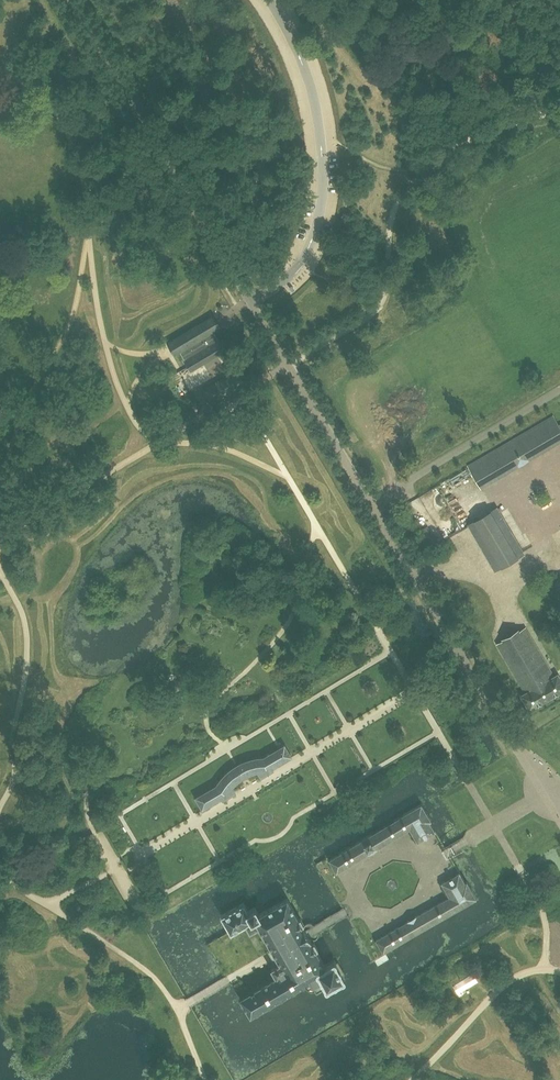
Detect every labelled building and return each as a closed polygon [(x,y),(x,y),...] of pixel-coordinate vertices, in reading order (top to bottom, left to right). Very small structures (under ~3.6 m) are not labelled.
[(219,324),(214,314),(167,342),(172,351),(174,355),(180,352),(185,360),(184,360),(190,372),(191,371),(190,370),(227,349),(228,350),(228,349),(222,338),(219,340),(214,332),(222,327),(219,324)] [(202,389),(211,404),(250,382),(241,367),(202,389)] [(468,466),(481,487),(559,441),(559,428),(553,416),(468,466)] [(497,509),(469,526),(494,568),(522,552),(497,509)] [(498,645),(526,692),(521,695),(529,710),(559,692),(559,678),(558,674),(553,677),(525,629),(498,645)] [(238,763),(237,764),(234,766),(230,769),(225,773),(222,777),(218,781),(216,785),(194,797),(202,810),(222,799),(223,801),(237,792),(233,787),(236,784),(242,780),(245,777),(251,774),(257,773),(260,778),(274,770),(273,768),(292,757),(285,744),(263,757),(260,757),(255,757),(251,758),(247,759),(242,762),(238,763)] [(431,821),(421,804),(329,860),(336,873),(409,829),(417,843),(435,832),(430,822),(431,821)] [(375,940),(383,953),(476,899),(467,881),(465,882),(459,872),(441,883),(449,897),(375,940)] [(250,1016),(280,998),(281,1000),(291,994),(290,993),(305,984),(306,986),(311,990),(316,990),(317,990),(323,985),(326,990),(345,980),(335,960),(324,966),(316,951),(318,950),(314,943),(312,944),(307,934),(305,930),(302,926),(304,925),(300,918),(299,919),(287,898),(260,914),(255,907),(249,910),(244,902),(220,916),(231,934),(245,925),(250,933),(258,928),(270,949),(268,951),(273,961),(276,959),(279,963),(270,969),(275,977),(239,998),(250,1016)]
